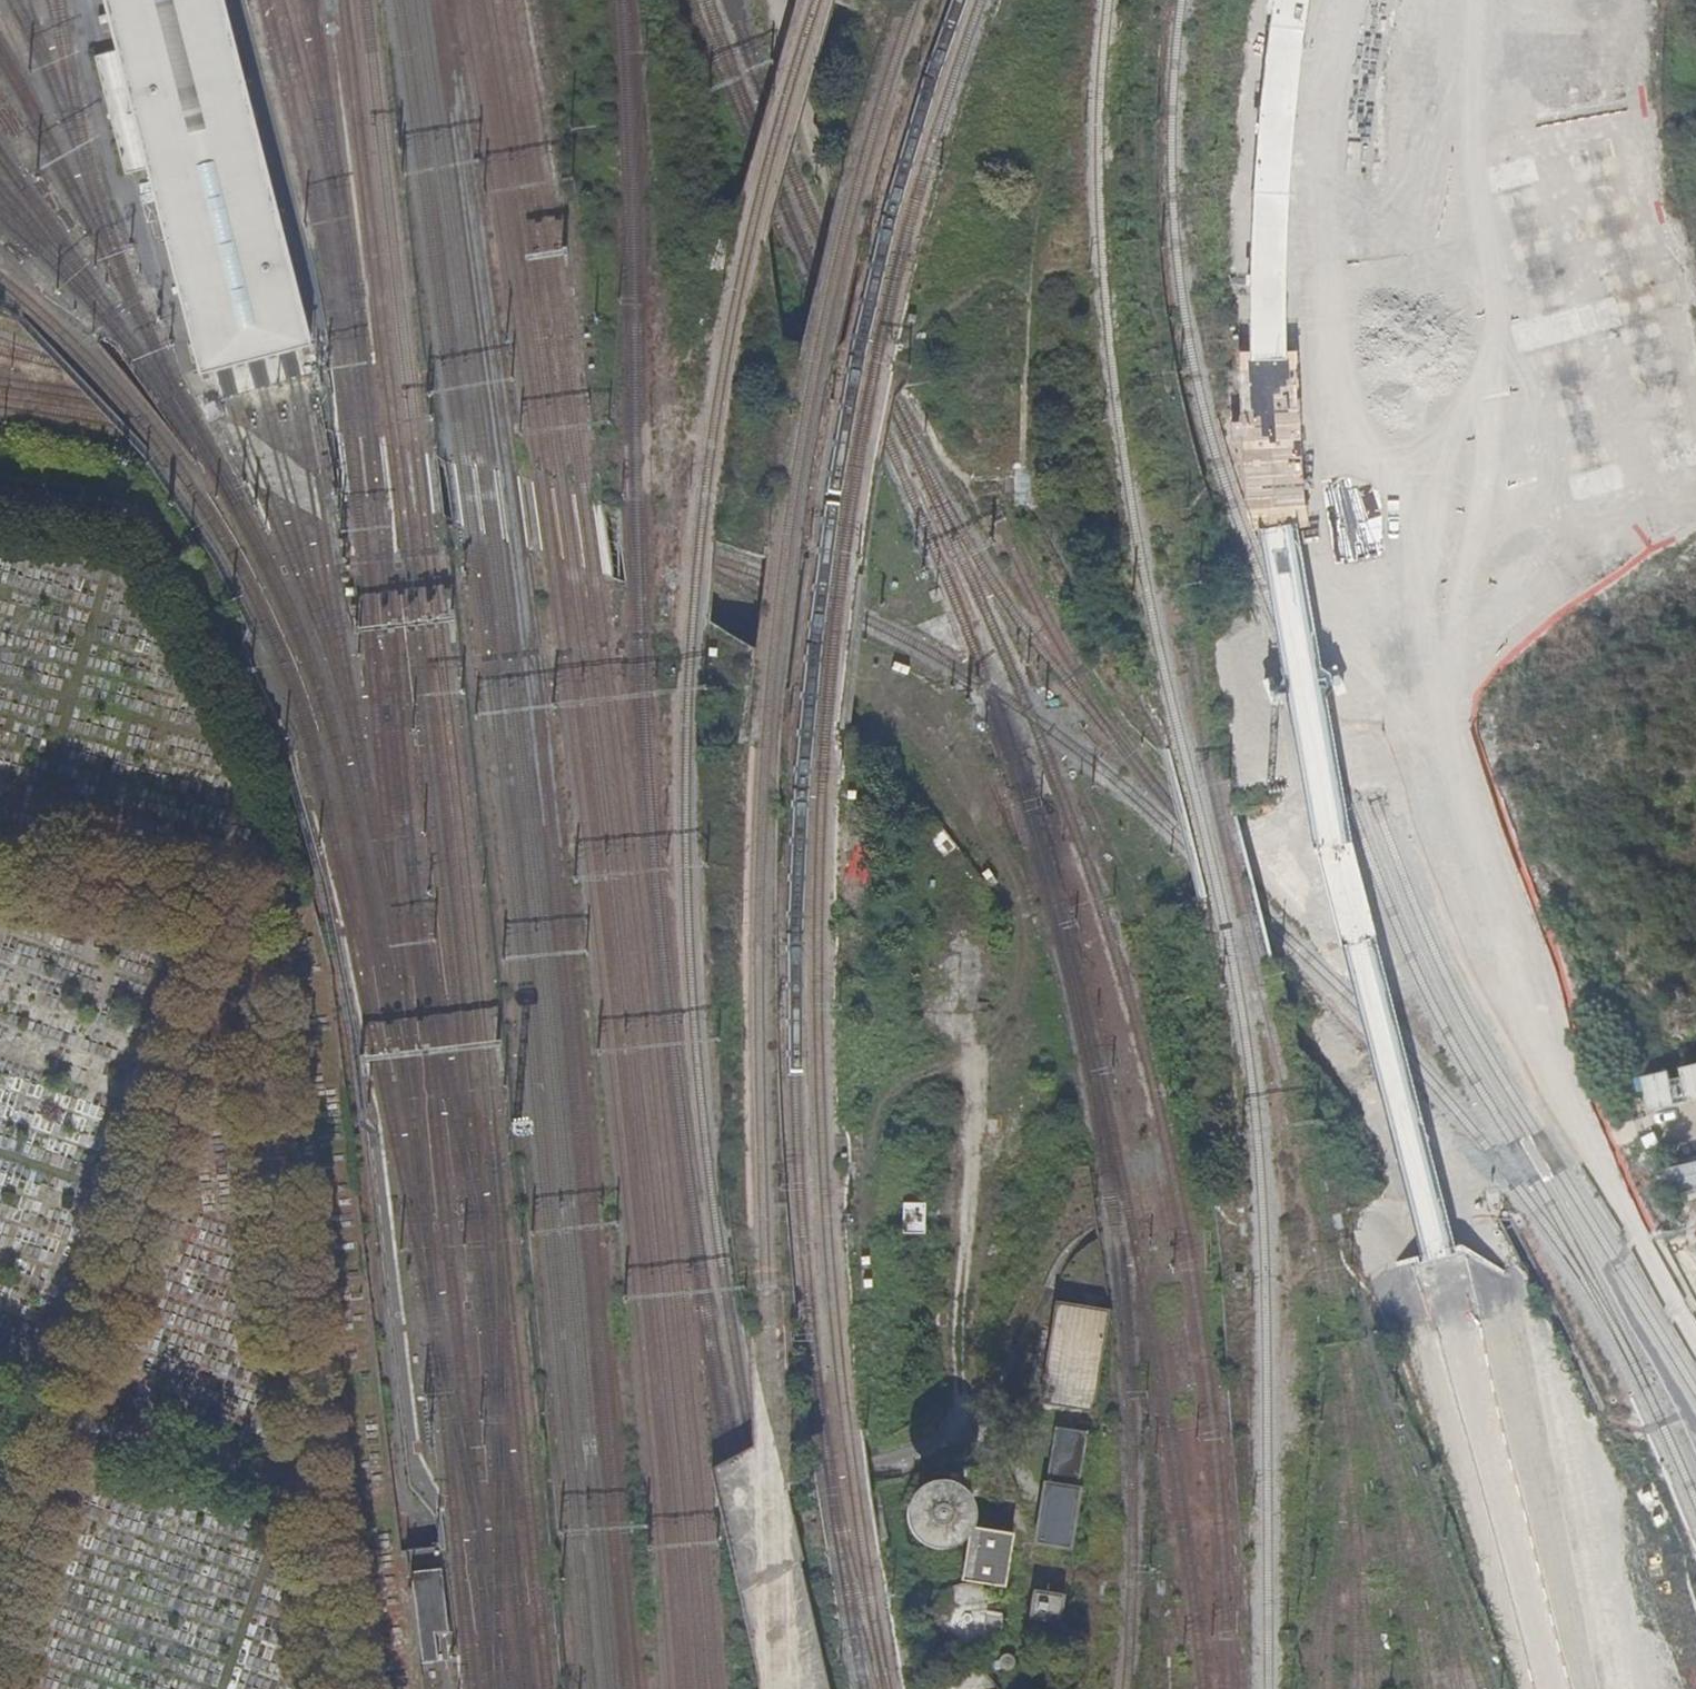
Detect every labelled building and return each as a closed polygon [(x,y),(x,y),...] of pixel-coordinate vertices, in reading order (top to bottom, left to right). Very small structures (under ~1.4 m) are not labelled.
[(146,166),(198,369),(220,363),(253,355),(288,347),(311,340),(225,0),(104,0),(146,166)] [(124,173),(146,166),(115,48),(94,54),(124,173)] [(975,877),(984,889),(990,883),(980,872),(975,877)] [(1675,1193),(1695,1188),(1695,1158),(1668,1164),(1675,1193)] [(894,1206),(894,1236),(917,1235),(917,1206),(894,1206)] [(1102,1312),(1051,1304),(1037,1399),(1086,1408),(1102,1312)] [(1077,1428),(1047,1424),(1038,1480),(1036,1481),(1027,1539),(1061,1544),(1071,1488),(1068,1487),(1077,1428)] [(968,1506),(964,1500),(956,1494),(949,1491),(942,1491),(934,1492),(928,1494),(921,1499),(917,1505),(914,1512),(913,1520),(915,1527),(918,1534),(922,1540),(928,1545),(935,1548),(942,1549),(950,1547),(957,1545),(963,1540),(968,1533),(970,1527),(971,1519),(970,1512),(968,1506)] [(447,1572),(414,1575),(422,1666),(443,1664),(440,1639),(452,1638),(447,1572)] [(960,1655),(968,1654),(974,1651),(979,1648),(984,1644),(989,1637),(993,1629),(993,1621),(992,1613),(990,1605),(986,1599),(980,1594),(973,1590),(966,1588),(959,1587),(951,1588),(944,1590),(937,1595),(932,1600),(928,1607),(926,1614),(925,1621),(926,1628),(928,1634),(931,1640),(936,1645),(939,1649),(946,1652),(953,1654),(960,1655)] [(1051,1595),(1025,1591),(1020,1617),(1047,1622),(1051,1595)] [(984,1684),(979,1679),(973,1675),(966,1672),(958,1671),(951,1672),(944,1674),(936,1679),(930,1685),(928,1688),(988,1688),(984,1684)]
